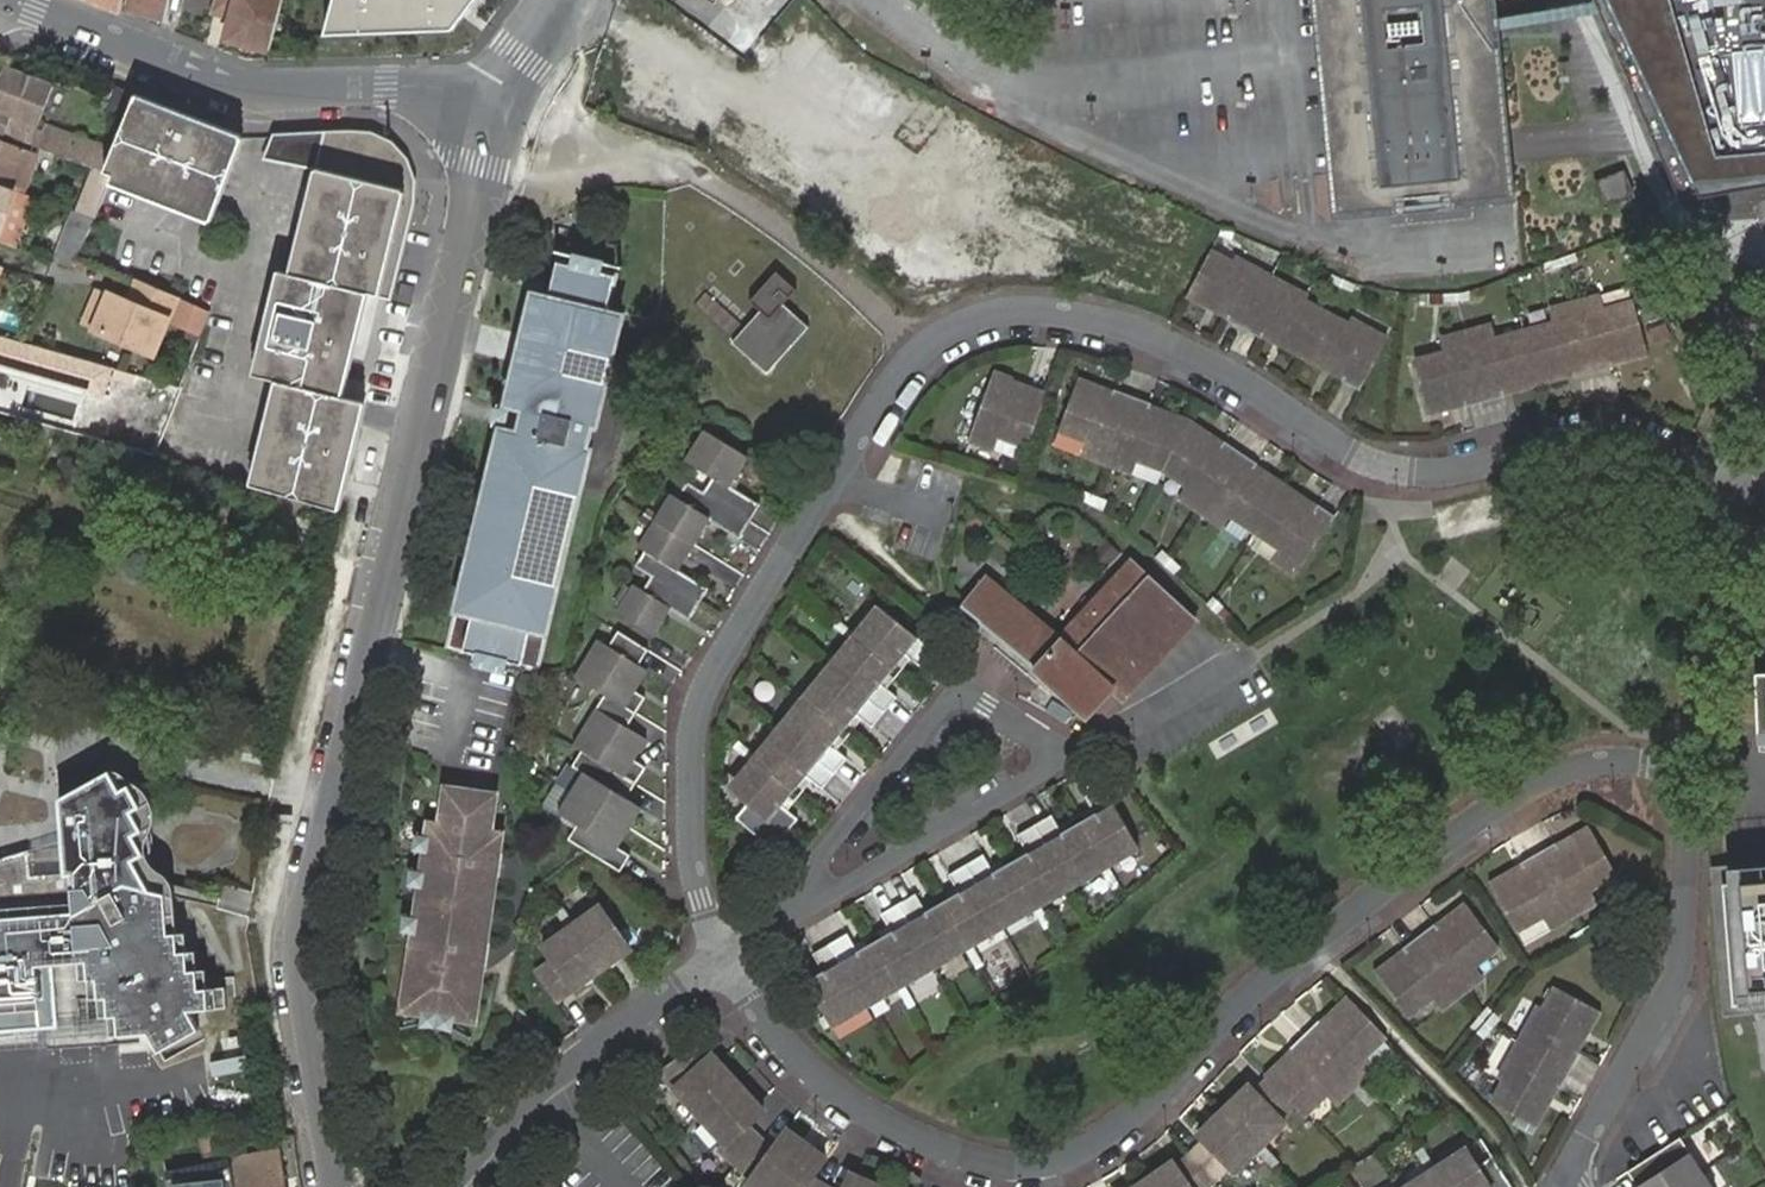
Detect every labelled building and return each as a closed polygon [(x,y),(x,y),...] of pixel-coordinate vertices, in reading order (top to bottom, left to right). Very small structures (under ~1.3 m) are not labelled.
[(122,11),(125,0),(92,0),(122,11)] [(122,11),(163,19),(167,0),(125,0),(122,11)] [(270,51),(283,0),(216,0),(216,1),(236,6),(227,39),(270,51)] [(324,36),(453,33),(478,0),(334,0),(324,36)] [(1328,215),(1401,207),(1401,201),(1436,198),(1437,204),(1510,197),(1505,149),(1491,0),(1307,0),(1328,215)] [(1680,194),(1764,186),(1764,0),(1595,0),(1680,194)] [(0,87),(0,132),(32,144),(57,153),(96,168),(106,172),(114,151),(46,125),(42,132),(37,131),(54,85),(7,68),(0,87)] [(136,95),(137,93),(117,86),(106,116),(125,123),(136,95)] [(242,137),(136,95),(125,123),(114,151),(106,172),(113,175),(110,183),(210,221),(242,137)] [(316,170),(323,142),(358,151),(359,149),(376,153),(375,155),(393,159),(390,173),(406,177),(404,191),(417,194),(417,184),(413,166),(411,159),(407,152),(397,143),(388,137),(371,131),(348,128),(275,130),(268,158),(316,170)] [(24,191),(27,184),(15,179),(24,155),(30,158),(33,150),(0,138),(0,182),(24,191)] [(278,380),(253,484),(252,484),(338,510),(365,401),(343,396),(368,293),(379,295),(404,191),(406,177),(390,173),(393,159),(375,155),(376,153),(359,149),(358,151),(323,142),(316,170),(291,274),(279,271),(255,375),(278,380)] [(15,179),(27,184),(36,160),(30,158),(24,155),(15,179)] [(96,168),(78,212),(96,219),(110,183),(113,175),(106,172),(96,168)] [(1606,207),(1622,201),(1634,196),(1624,172),(1613,176),(1597,182),(1606,207)] [(15,245),(33,195),(24,191),(0,182),(0,240),(15,245)] [(77,253),(79,253),(96,219),(78,212),(74,210),(55,260),(72,267),(77,253)] [(1183,235),(1158,275),(1227,312),(1224,317),(1241,326),(1269,275),(1232,255),(1229,261),(1183,235)] [(614,280),(556,266),(548,303),(532,299),(506,409),(513,410),(509,424),(506,436),(501,434),(458,616),(473,620),(465,656),(523,670),(531,633),(547,637),(590,455),(583,454),(590,428),(595,430),(621,320),(606,316),(614,280)] [(796,288),(776,271),(750,299),(760,309),(732,340),(766,372),(808,326),(782,303),(796,288)] [(1305,294),(1269,275),(1241,326),(1258,335),(1261,330),(1302,351),(1324,310),(1303,299),(1305,294)] [(20,276),(8,315),(30,322),(42,282),(20,276)] [(149,284),(138,279),(130,299),(141,305),(149,284)] [(156,354),(179,296),(149,284),(141,305),(130,299),(110,291),(95,328),(156,354)] [(84,324),(95,328),(110,291),(99,287),(84,324)] [(1600,293),(1574,301),(1593,370),(1612,365),(1611,359),(1647,350),(1642,332),(1633,299),(1604,307),(1600,293)] [(1551,321),(1523,329),(1536,380),(1573,370),(1574,376),(1593,370),(1574,301),(1548,308),(1551,321)] [(1345,321),(1324,310),(1302,351),(1343,373),(1340,378),(1358,387),(1385,335),(1348,316),(1345,321)] [(1490,323),(1464,330),(1483,400),(1502,395),(1501,390),(1536,380),(1523,329),(1494,337),(1490,323)] [(1442,351),(1413,359),(1426,410),(1462,400),(1464,406),(1483,400),(1464,330),(1438,337),(1442,351)] [(2,335),(0,340),(0,345),(4,347),(26,353),(32,349),(33,344),(26,342),(2,335)] [(109,400),(130,407),(132,399),(139,375),(118,369),(109,400)] [(994,372),(968,439),(994,449),(999,435),(1028,446),(1046,398),(1011,385),(1013,380),(994,372)] [(2,373),(0,379),(0,409),(26,416),(36,383),(2,373)] [(132,399),(171,416),(182,387),(139,375),(132,399)] [(1080,380),(1061,430),(1089,441),(1084,454),(1109,463),(1135,396),(1116,389),(1115,393),(1080,380)] [(1153,402),(1135,396),(1109,463),(1134,473),(1139,460),(1165,470),(1190,422),(1151,407),(1153,402)] [(143,434),(150,415),(120,405),(113,424),(143,434)] [(1222,443),(1190,422),(1165,470),(1186,483),(1178,495),(1201,510),(1241,450),(1225,439),(1222,443)] [(704,492),(751,521),(760,504),(730,486),(749,455),(705,428),(687,459),(714,476),(704,492)] [(1257,461),(1241,450),(1201,510),(1223,525),(1231,512),(1256,529),(1285,485),(1254,465),(1257,461)] [(655,520),(694,545),(709,519),(740,538),(751,521),(704,492),(688,482),(677,498),(671,494),(655,520)] [(1285,485),(1256,529),(1280,546),(1272,557),(1295,573),(1335,513),(1319,502),(1316,506),(1285,485)] [(653,575),(699,604),(709,588),(678,570),(694,545),(655,520),(639,545),(645,549),(636,565),(653,575)] [(1107,541),(1095,554),(1108,566),(1120,553),(1107,541)] [(1121,699),(1196,618),(1134,561),(1061,640),(986,578),(963,605),(1027,660),(1089,716),(1113,690),(1121,699)] [(671,607),(687,617),(690,619),(699,604),(653,575),(645,589),(635,583),(618,610),(655,633),(671,607)] [(934,651),(879,606),(736,781),(736,791),(749,803),(737,817),(774,847),(800,817),(784,804),(808,775),(823,787),(849,756),(834,744),(857,715),(872,727),(898,696),(882,684),(906,654),(922,667),(934,651)] [(608,695),(627,706),(637,713),(648,697),(637,690),(638,688),(649,670),(641,664),(650,649),(620,631),(611,646),(601,640),(578,676),(608,695)] [(1756,674),(1756,742),(1764,742),(1764,674),(1756,674)] [(585,751),(622,772),(639,782),(648,767),(636,760),(649,739),(629,727),(637,713),(627,706),(608,695),(577,746),(585,751)] [(1373,721),(1397,745),(1414,730),(1389,705),(1373,721)] [(639,782),(622,772),(585,751),(576,766),(586,773),(575,792),(593,803),(633,827),(645,807),(629,797),(639,782)] [(150,890),(138,870),(151,862),(139,843),(147,838),(137,819),(144,815),(133,794),(126,799),(113,781),(60,811),(67,881),(29,883),(28,858),(0,866),(0,903),(23,902),(73,898),(74,913),(124,884),(150,890)] [(823,970),(806,980),(832,1024),(1137,847),(1101,786),(1083,796),(1093,814),(1060,832),(1050,815),(1015,835),(1025,852),(993,871),(983,854),(948,874),(958,891),(926,910),(915,893),(881,913),(891,931),(858,950),(849,932),(813,952),(823,970)] [(572,838),(582,844),(594,852),(624,870),(634,854),(622,846),(633,827),(593,803),(575,792),(562,811),(581,823),(572,838)] [(431,829),(403,1015),(476,1025),(504,840),(492,838),(497,800),(448,793),(442,831),(431,829)] [(1554,844),(1537,853),(1572,916),(1595,903),(1588,891),(1615,877),(1590,831),(1557,849),(1554,844)] [(1523,868),(1490,886),(1515,931),(1542,917),(1549,929),(1572,916),(1537,853),(1520,862),(1523,868)] [(1737,863),(1747,1004),(1764,1004),(1764,861),(1737,863)] [(124,884),(74,912),(74,913),(78,962),(89,961),(90,980),(98,980),(99,999),(108,999),(109,1018),(118,1017),(118,1036),(150,1035),(160,1051),(199,1028),(189,1010),(226,1007),(226,988),(199,989),(198,970),(189,970),(185,949),(178,952),(177,932),(168,933),(165,894),(150,890),(124,884)] [(73,898),(23,902),(31,915),(74,912),(73,898)] [(633,941),(604,898),(546,937),(556,952),(539,962),(559,992),(633,941)] [(23,902),(0,903),(0,1031),(40,1028),(35,965),(34,950),(31,915),(23,902)] [(1436,922),(1420,934),(1463,992),(1485,976),(1476,965),(1500,947),(1470,906),(1440,927),(1436,922)] [(74,912),(31,915),(34,950),(76,946),(74,913),(74,912)] [(1408,950),(1378,971),(1409,1013),(1433,996),(1441,1007),(1463,992),(1420,934),(1405,945),(1408,950)] [(76,946),(34,950),(35,965),(78,962),(76,946)] [(1540,1006),(1519,1041),(1565,1067),(1574,1051),(1569,1048),(1592,1008),(1557,988),(1545,1009),(1540,1006)] [(1228,1164),(1234,1170),(1284,1121),(1279,1116),(1292,1102),(1304,1114),(1325,1093),(1335,1103),(1373,1066),(1363,1055),(1383,1036),(1344,994),(1263,1071),(1270,1078),(1255,1091),(1248,1085),(1199,1133),(1206,1141),(1178,1167),(1172,1159),(1130,1186),(1205,1186),(1228,1164)] [(1504,1080),(1492,1101),(1527,1121),(1550,1081),(1555,1084),(1565,1067),(1519,1041),(1499,1077),(1504,1080)] [(664,1076),(727,1145),(721,1150),(752,1176),(747,1184),(752,1186),(835,1186),(812,1177),(827,1157),(788,1128),(773,1149),(748,1126),(765,1111),(713,1053),(705,1061),(695,1049),(664,1076)] [(258,1102),(253,1056),(216,1060),(221,1107),(258,1102)] [(1732,1109),(1722,1114),(1730,1128),(1740,1123),(1732,1109)] [(1632,1167),(1639,1178),(1645,1186),(1678,1186),(1703,1171),(1681,1136),(1632,1167)] [(1493,1157),(1478,1166),(1466,1149),(1407,1186),(1513,1186),(1493,1157)] [(234,1159),(235,1164),(239,1186),(288,1186),(281,1151),(248,1157),(234,1159)] [(167,1179),(169,1186),(239,1186),(235,1164),(167,1179)] [(1632,1167),(1628,1170),(1637,1185),(1635,1186),(1645,1186),(1639,1178),(1632,1167)] [(856,1170),(849,1186),(894,1186),(856,1170)] [(1703,1171),(1678,1186),(1713,1186),(1703,1171)]
